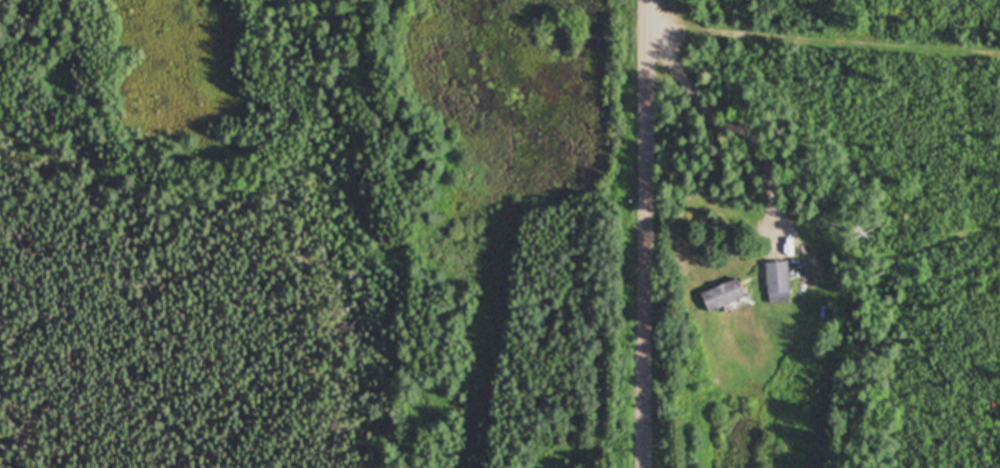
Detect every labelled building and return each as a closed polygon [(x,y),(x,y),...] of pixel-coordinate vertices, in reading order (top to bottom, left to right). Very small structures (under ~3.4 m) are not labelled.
[(767,303),(789,303),(789,262),(767,262),(767,303)] [(701,295),(710,313),(745,297),(737,279),(701,295)]
